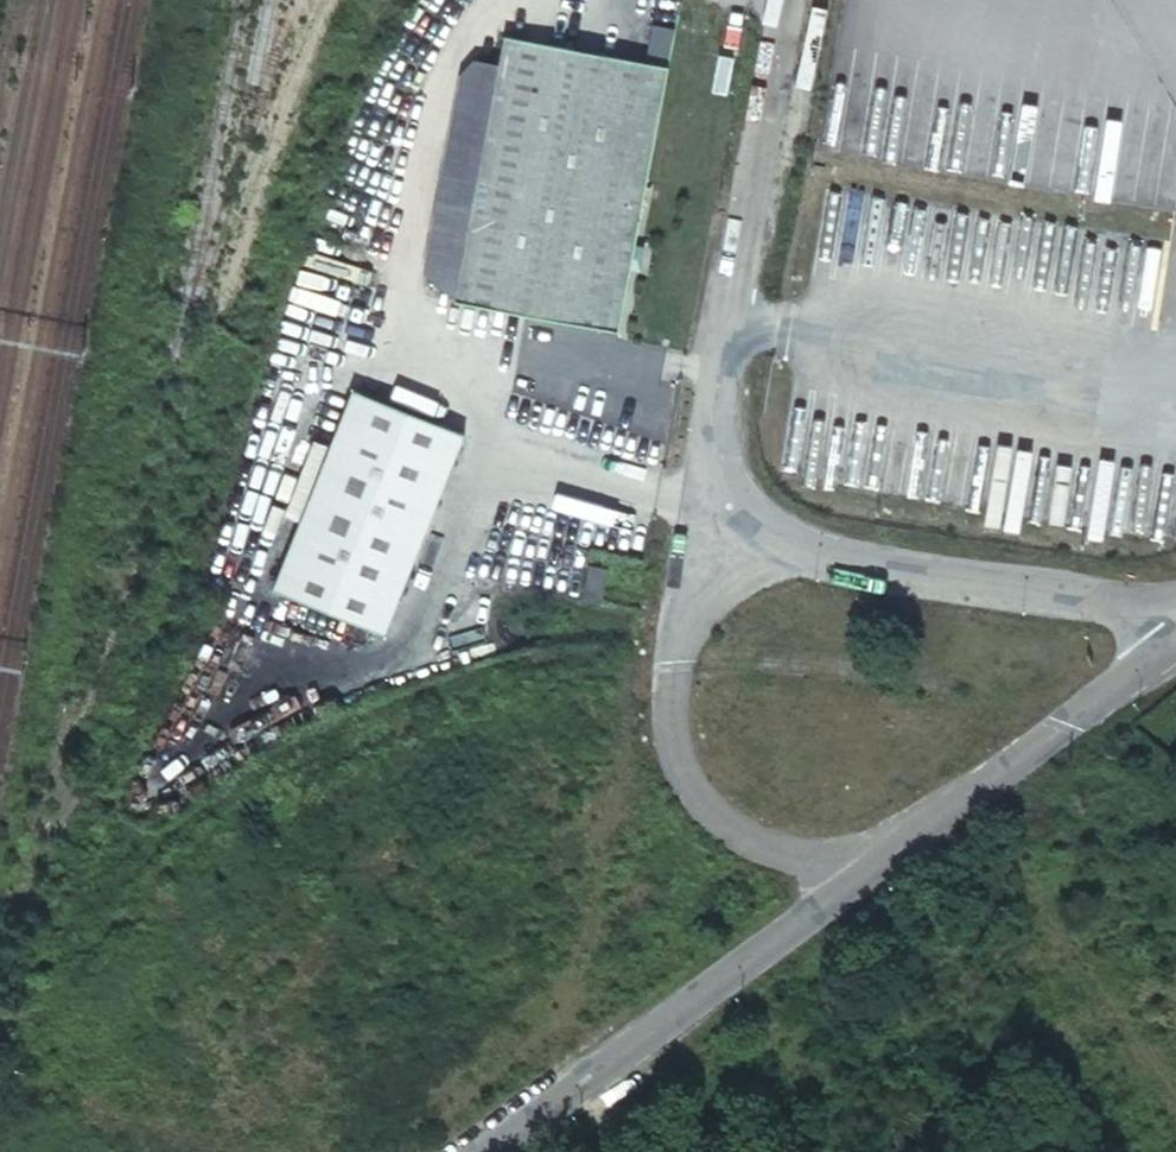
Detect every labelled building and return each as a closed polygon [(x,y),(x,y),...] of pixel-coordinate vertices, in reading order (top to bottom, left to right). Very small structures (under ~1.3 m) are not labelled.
[(709,77),(737,82),(749,17),(721,12),(720,18),(712,17),(711,27),(718,29),(709,77)] [(457,301),(620,332),(632,269),(640,270),(645,245),(637,244),(672,67),(679,32),(649,26),(642,61),(507,36),(502,64),(457,299),(457,301)] [(457,299),(502,64),(479,59),(464,77),(426,272),(457,299)] [(463,435),(353,391),(275,591),(385,634),(463,435)] [(593,570),(585,598),(607,602),(614,575),(593,570)]
